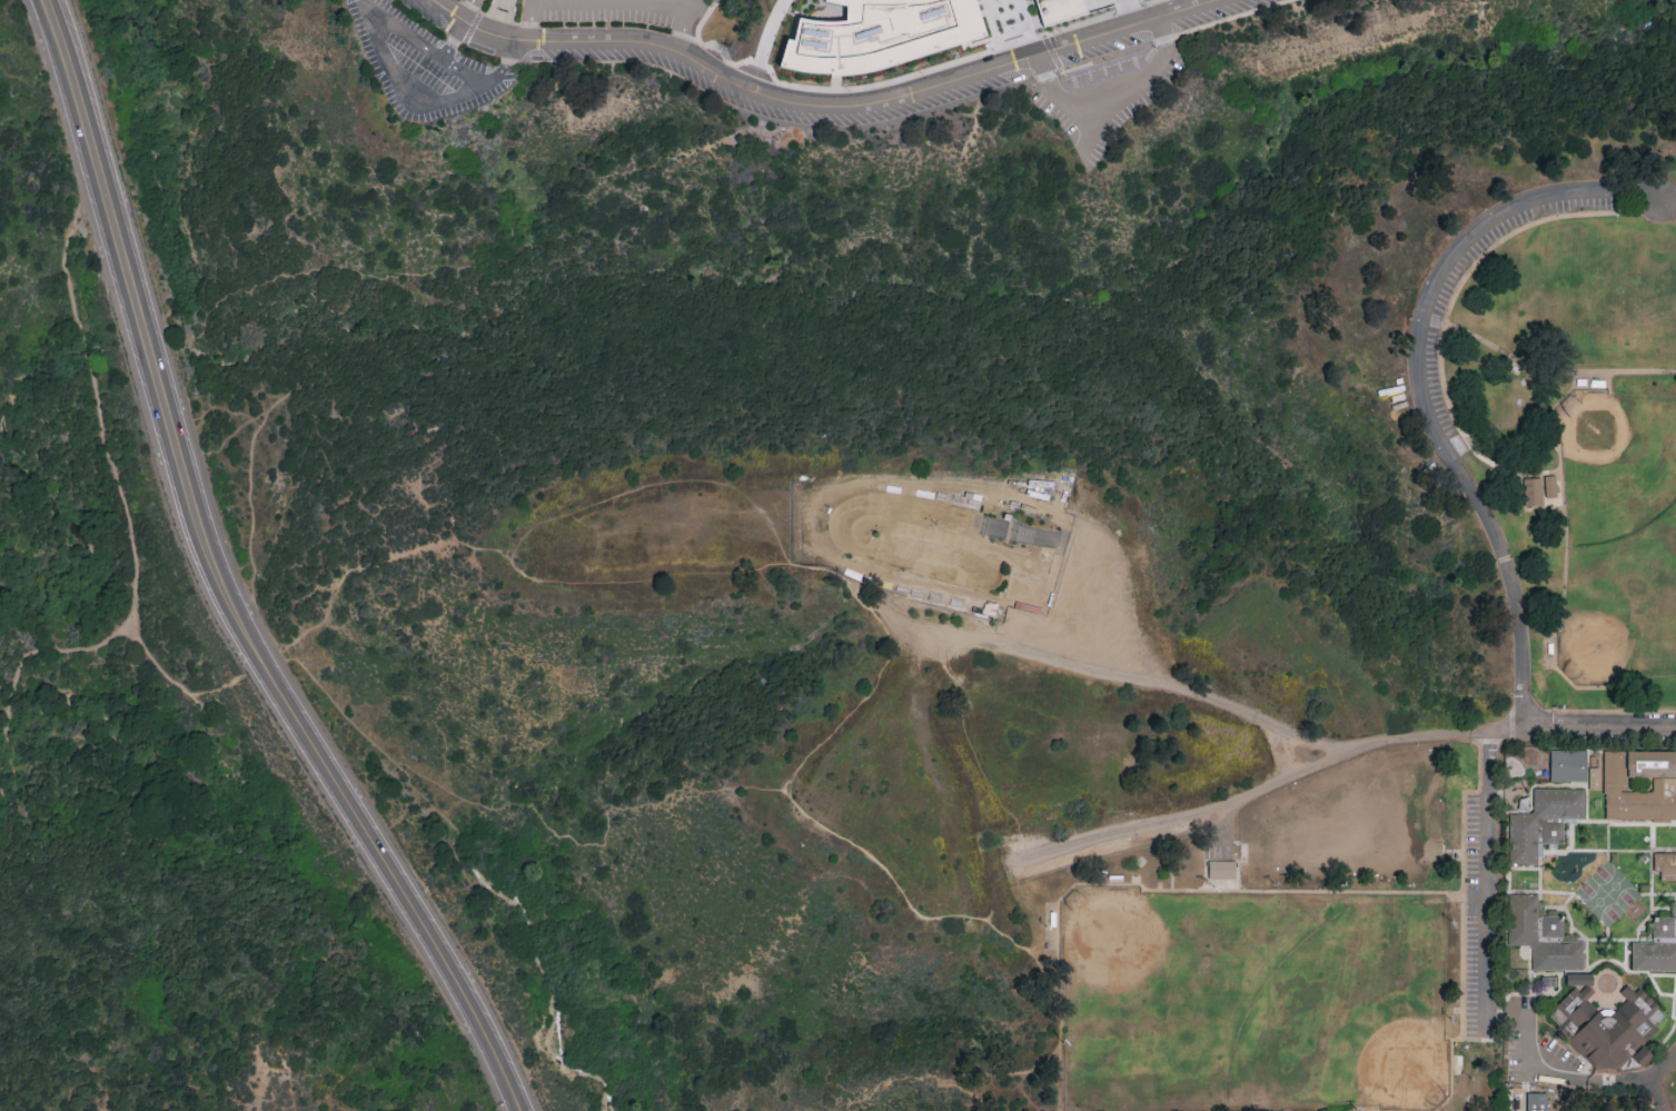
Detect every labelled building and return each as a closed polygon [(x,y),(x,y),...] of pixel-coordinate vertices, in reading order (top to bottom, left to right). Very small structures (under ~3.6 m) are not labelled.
[(849,18),(829,19),(816,18),(805,16),(801,33),(791,32),(783,59),(796,62),(807,63),(821,65),(833,66),(833,69),(856,68),(876,65),(990,31),(979,0),(850,0),(849,18)] [(1044,26),(1037,0),(1084,0),(1088,11),(1044,26)] [(1545,476),(1546,497),(1558,496),(1556,475),(1545,476)] [(1543,505),(1542,477),(1525,478),(1525,505),(1543,505)] [(1551,749),(1551,781),(1588,782),(1588,750),(1551,749)] [(1675,820),(1675,752),(1605,751),(1605,820),(1675,820)] [(1590,790),(1601,790),(1601,755),(1590,755),(1590,790)] [(1585,789),(1534,789),(1534,813),(1510,813),(1510,864),(1539,864),(1539,843),(1564,843),(1564,818),(1585,818),(1585,789)] [(1654,871),(1660,871),(1660,880),(1675,880),(1675,853),(1654,853),(1654,871)] [(1210,862),(1234,863),(1234,880),(1209,879),(1210,862)] [(1584,969),(1584,941),(1563,941),(1563,914),(1538,914),(1538,893),(1509,893),(1509,944),(1533,944),(1533,969),(1584,969)] [(1675,970),(1675,915),(1654,915),(1653,941),(1632,941),(1632,969),(1675,970)] [(1546,1019),(1606,1070),(1621,1070),(1621,1066),(1635,1050),(1638,1050),(1658,1028),(1658,1023),(1668,1012),(1639,988),(1637,991),(1628,983),(1621,992),(1628,998),(1616,1011),(1601,1011),(1588,999),(1593,993),(1593,983),(1593,982),(1593,973),(1567,973),(1567,986),(1574,986),(1546,1019)] [(1643,1065),(1654,1054),(1645,1044),(1634,1055),(1643,1065)] [(1547,1092),(1528,1091),(1528,1110),(1546,1110),(1547,1092)]
